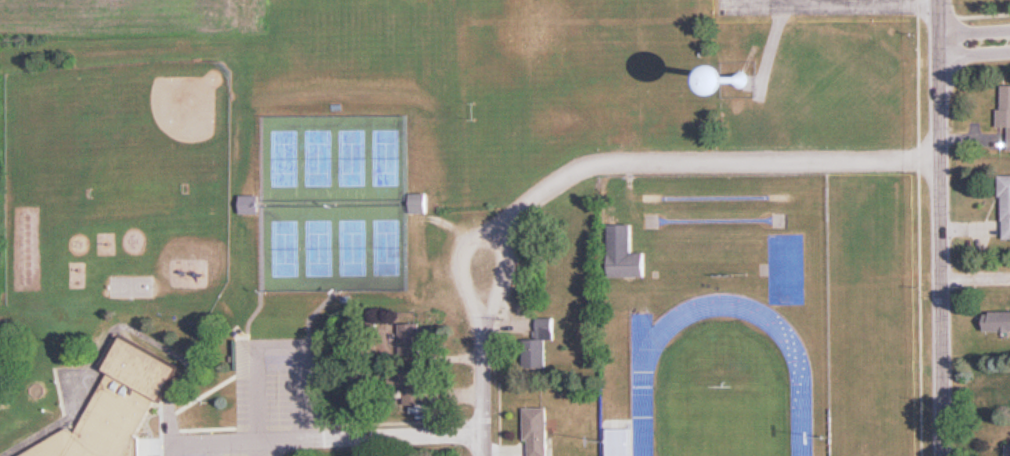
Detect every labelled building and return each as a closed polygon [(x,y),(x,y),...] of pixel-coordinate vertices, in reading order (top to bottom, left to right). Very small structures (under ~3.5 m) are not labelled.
[(1001,84),(1001,126),(1009,126),(1009,149),(1009,84),(1001,84)] [(428,193),(411,193),(411,213),(428,213),(428,193)] [(260,194),(242,195),(243,213),(261,212),(260,194)] [(645,276),(645,252),(632,253),(631,223),(609,224),(610,276),(645,276)] [(985,311),(985,331),(1009,331),(1009,311),(985,311)] [(548,340),(554,340),(555,318),(536,317),(536,339),(526,339),(525,368),(547,368),(548,340)] [(401,324),(401,357),(422,357),(422,324),(401,324)] [(140,432),(145,429),(157,403),(157,400),(169,399),(185,365),(125,337),(111,368),(83,429),(73,429),(21,455),(129,455),(140,432)] [(425,405),(424,370),(394,372),(396,406),(425,405)] [(549,408),(527,408),(527,455),(549,455),(549,408)]
